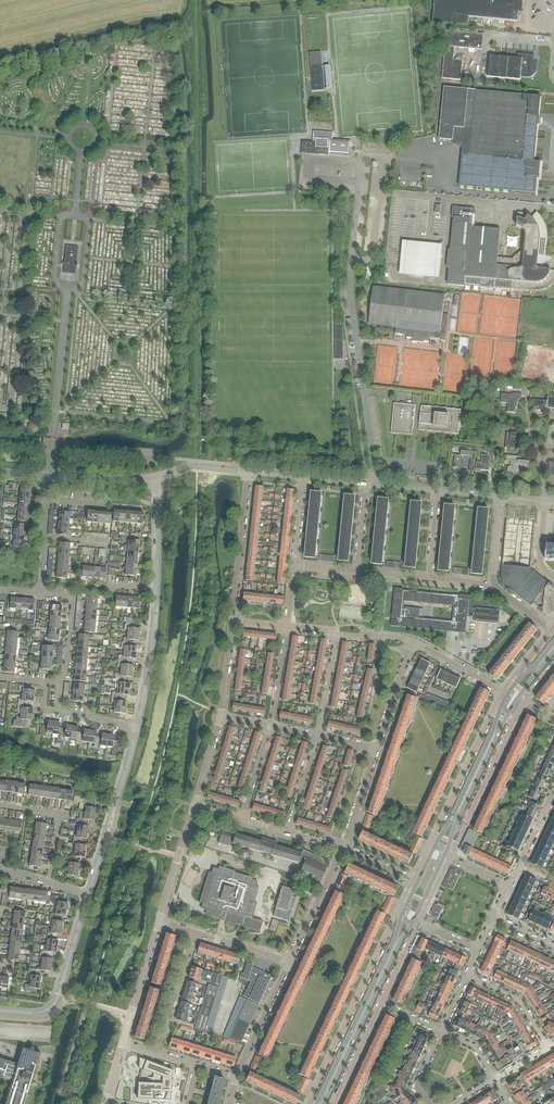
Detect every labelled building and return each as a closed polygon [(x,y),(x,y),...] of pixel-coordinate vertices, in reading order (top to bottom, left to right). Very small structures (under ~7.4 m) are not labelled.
[(518,22),(518,21),(520,0),(434,0),(432,23),(468,27),(469,17),(512,21),(518,22)] [(482,50),(483,34),(446,31),(441,78),(460,80),(462,61),(453,60),(454,47),(482,50)] [(309,53),(313,91),(325,90),(321,52),(309,53)] [(534,55),(532,54),(518,53),(517,58),(490,56),(488,77),(520,80),(521,77),(527,78),(528,78),(530,77),(532,76),(534,76),(535,75),(535,73),(536,72),(537,71),(537,69),(537,61),(534,61),(534,55)] [(478,84),(480,72),(471,70),(469,82),(478,84)] [(444,87),(439,139),(453,140),(463,141),(470,142),(466,183),(459,182),(458,185),(535,193),(536,179),(537,177),(539,178),(541,162),(534,161),(538,125),(539,126),(539,124),(539,120),(540,115),(538,115),(540,96),(444,87)] [(313,132),(313,131),(312,140),(316,141),(315,142),(302,142),(302,141),(301,141),(301,153),(349,157),(350,143),(332,142),(333,133),(313,132)] [(447,268),(449,268),(448,285),(465,286),(465,284),(467,284),(479,285),(479,287),(485,288),(495,289),(495,287),(535,291),(536,291),(538,291),(539,291),(541,291),(542,290),(544,290),(546,289),(547,288),(548,288),(549,287),(551,286),(552,284),(553,283),(553,282),(553,270),(550,270),(550,269),(550,268),(550,267),(550,265),(549,265),(549,264),(548,262),(547,261),(551,257),(550,256),(546,256),(548,238),(548,235),(547,232),(547,228),(546,225),(544,221),(543,220),(542,218),(541,216),(540,215),(539,214),(538,212),(537,212),(531,218),(530,216),(529,216),(528,215),(527,215),(526,214),(525,213),(523,213),(522,213),(520,212),(519,212),(518,212),(516,226),(517,226),(518,227),(519,227),(520,227),(521,228),(522,229),(523,229),(524,230),(524,231),(525,232),(525,233),(525,235),(525,236),(525,237),(525,244),(523,244),(522,253),(515,259),(502,258),(498,257),(500,239),(501,230),(492,229),(475,227),(476,213),(476,212),(476,211),(475,210),(474,209),(473,209),(473,208),(472,208),(453,206),(452,216),(452,217),(454,217),(451,246),(450,249),(449,249),(447,268)] [(507,237),(508,247),(518,247),(517,237),(507,237)] [(402,243),(399,276),(439,280),(442,246),(402,243)] [(76,274),(78,247),(72,246),(66,246),(65,261),(62,264),(63,265),(64,265),(63,273),(69,274),(76,274)] [(376,325),(382,326),(396,328),(395,333),(407,335),(406,337),(412,338),(412,341),(424,342),(424,341),(429,341),(430,338),(441,339),(441,340),(446,341),(449,314),(443,314),(445,294),(373,286),(369,324),(376,325)] [(545,408),(553,408),(553,391),(549,391),(548,401),(547,401),(534,400),(534,409),(545,410),(545,408)] [(521,400),(522,394),(512,393),(512,395),(502,394),(501,403),(508,403),(507,412),(515,413),(516,408),(517,408),(518,399),(521,400)] [(412,435),(413,430),(413,428),(414,426),(414,417),(415,407),(415,405),(394,403),(391,433),(412,435)] [(459,434),(461,410),(422,406),(421,408),(420,421),(419,428),(419,430),(459,434)] [(30,425),(29,425),(29,426),(28,429),(29,429),(29,431),(35,431),(37,431),(38,426),(35,426),(36,425),(34,425),(35,423),(31,422),(30,425)] [(521,433),(515,433),(511,432),(511,433),(507,433),(505,448),(516,448),(516,443),(514,443),(514,437),(521,437),(521,433)] [(473,459),(473,452),(473,451),(473,449),(463,447),(462,450),(461,455),(455,454),(454,467),(468,468),(469,458),(473,459)] [(481,463),(477,462),(476,469),(476,470),(476,471),(480,472),(481,470),(489,471),(490,462),(494,463),(495,454),(488,453),(488,455),(482,455),(481,463)] [(517,460),(517,456),(507,455),(506,461),(512,461),(512,466),(508,466),(508,468),(507,468),(507,471),(510,472),(510,471),(517,472),(517,469),(528,470),(529,463),(529,461),(519,460),(519,461),(518,461),(518,460),(517,460)] [(21,486),(20,492),(31,493),(32,487),(26,486),(26,484),(23,484),(17,484),(17,486),(21,486)] [(312,492),(311,501),(310,509),(320,510),(322,494),(322,493),(312,492)] [(344,512),(353,513),(355,497),(345,496),(344,512)] [(377,515),(387,516),(388,500),(379,499),(377,515)] [(410,518),(420,519),(422,503),(412,502),(412,503),(410,518)] [(509,505),(502,564),(531,567),(537,508),(509,505)] [(444,522),(453,523),(455,507),(455,506),(445,506),(444,522)] [(308,525),(318,526),(320,510),(310,509),(308,525)] [(477,525),(487,526),(488,510),(479,509),(477,525)] [(94,511),(88,511),(87,516),(85,516),(85,519),(87,519),(87,522),(93,522),(94,511)] [(353,513),(344,512),(342,528),(352,529),(353,513)] [(385,532),(387,516),(377,515),(376,531),(385,532)] [(419,536),(420,519),(410,518),(409,535),(419,536)] [(14,524),(14,529),(25,530),(26,524),(20,524),(20,521),(17,521),(14,521),(13,521),(12,523),(14,524)] [(442,538),(452,539),(453,523),(444,522),(442,538)] [(318,526),(308,525),(307,541),(317,542),(318,526)] [(475,541),(485,542),(487,526),(477,525),(475,541)] [(352,529),(342,528),(340,544),(350,545),(352,529)] [(67,536),(67,537),(71,537),(71,531),(71,530),(69,530),(58,529),(56,529),(56,531),(57,531),(57,535),(67,536)] [(385,532),(376,531),(374,547),(384,548),(385,532)] [(419,536),(409,535),(407,551),(417,552),(419,536)] [(128,546),(139,547),(139,541),(134,540),(134,538),(131,538),(131,540),(128,540),(128,546)] [(441,554),(450,555),(452,539),(442,538),(441,554)] [(307,541),(306,549),(305,557),(315,558),(317,542),(307,541)] [(483,558),(485,542),(475,541),(474,557),(483,558)] [(350,545),(340,544),(339,560),(348,561),(350,545)] [(546,560),(553,561),(553,545),(552,545),(549,545),(548,545),(547,545),(547,547),(547,548),(547,549),(546,550),(546,552),(546,560)] [(384,548),(374,547),(372,564),(382,565),(382,564),(384,548)] [(417,552),(407,551),(406,566),(406,567),(415,568),(417,552)] [(450,555),(441,554),(439,570),(449,571),(450,555)] [(483,558),(474,557),(472,573),(472,574),(482,575),(483,558)] [(531,567),(502,564),(501,579),(502,582),(504,584),(510,588),(542,614),(543,613),(549,617),(552,614),(553,599),(552,598),(553,596),(553,587),(536,573),(536,572),(532,569),(531,570),(530,569),(531,567)] [(469,595),(460,594),(460,595),(403,590),(403,589),(395,588),(391,626),(399,627),(399,626),(402,626),(402,627),(458,632),(466,633),(467,616),(471,617),(471,618),(472,618),(473,617),(475,617),(474,622),(499,624),(500,611),(497,610),(498,606),(488,605),(488,601),(469,599),(469,595)] [(276,604),(276,602),(277,596),(278,590),(274,589),(273,596),(270,596),(269,603),(276,604)] [(142,599),(140,598),(136,597),(136,596),(134,595),(134,597),(133,608),(136,608),(136,612),(139,612),(139,609),(140,602),(142,603),(142,599)] [(114,601),(113,604),(116,604),(115,607),(121,607),(122,596),(116,596),(116,601),(114,601)] [(11,600),(8,600),(7,610),(10,610),(10,608),(16,609),(17,598),(11,597),(11,600)] [(57,603),(49,602),(49,605),(51,605),(50,611),(61,612),(62,606),(56,605),(57,603)] [(128,630),(127,633),(140,635),(140,629),(133,628),(133,625),(125,624),(124,630),(128,630)] [(537,630),(529,624),(519,636),(527,642),(531,637),(532,637),(533,635),(537,630)] [(243,630),(243,632),(242,640),(246,640),(246,636),(251,637),(252,631),(243,630)] [(121,642),(132,643),(132,640),(139,641),(140,635),(127,633),(127,637),(123,637),(123,642),(121,642)] [(523,648),(527,642),(519,636),(509,649),(517,655),(521,650),(523,648)] [(132,643),(121,642),(121,648),(124,648),(124,652),(136,653),(137,647),(130,646),(130,643),(132,643)] [(369,644),(366,643),(365,647),(369,647),(368,652),(374,652),(375,644),(369,644)] [(499,662),(507,668),(511,662),(512,662),(513,660),(517,655),(509,649),(499,662)] [(136,653),(124,652),(124,655),(119,655),(118,660),(128,661),(129,658),(136,659),(136,653)] [(274,654),(268,653),(265,652),(264,656),(267,656),(266,661),(272,662),(274,654)] [(421,659),(419,664),(428,668),(431,663),(421,658),(421,659)] [(121,666),(121,670),(133,671),(134,665),(126,664),(127,661),(118,660),(117,666),(121,666)] [(503,673),(507,668),(499,662),(489,674),(497,681),(501,675),(503,673)] [(53,664),(41,663),(40,669),(39,668),(38,673),(47,673),(48,670),(51,670),(52,666),(53,666),(53,664)] [(417,668),(426,673),(428,668),(419,664),(417,668)] [(373,669),(372,669),(364,667),(363,671),(366,672),(365,676),(371,678),(373,669)] [(414,673),(424,678),(426,673),(417,668),(414,673)] [(437,679),(442,681),(446,672),(441,669),(436,679),(437,679)] [(125,676),(132,677),(133,671),(121,670),(120,674),(115,673),(115,679),(125,680),(125,676)] [(442,681),(446,683),(451,674),(446,672),(442,681)] [(414,673),(413,676),(412,678),(421,683),(424,678),(414,673)] [(451,674),(446,683),(451,686),(456,676),(451,674)] [(365,676),(364,681),(361,680),(360,684),(364,685),(364,684),(369,686),(371,678),(365,676)] [(456,676),(451,686),(456,688),(461,678),(456,676)] [(117,688),(130,689),(130,683),(123,683),(123,680),(125,680),(115,679),(112,678),(112,684),(118,685),(117,688)] [(412,678),(411,679),(410,683),(419,688),(421,683),(412,678)] [(417,692),(419,688),(410,683),(407,688),(417,693),(417,692)] [(28,689),(28,686),(19,685),(19,691),(22,691),(22,695),(34,696),(35,690),(28,689)] [(542,690),(540,692),(536,698),(544,705),(553,692),(553,691),(546,685),(542,690)] [(122,698),(122,695),(129,695),(130,689),(117,688),(117,692),(112,691),(111,697),(122,698)] [(474,703),(483,707),(486,701),(487,699),(490,692),(481,688),(481,689),(474,703)] [(18,704),(26,705),(27,701),(34,702),(34,696),(22,695),(22,699),(18,698),(18,704)] [(307,703),(310,703),(315,704),(317,696),(311,695),(310,700),(308,700),(307,703)] [(405,705),(403,711),(412,714),(417,698),(408,695),(406,702),(405,702),(405,704),(405,705)] [(114,703),(114,707),(126,708),(127,702),(120,701),(120,698),(122,698),(111,697),(111,703),(114,703)] [(234,699),(233,703),(232,709),(240,710),(241,704),(235,703),(236,699),(234,699)] [(467,718),(476,722),(479,716),(480,713),(483,707),(474,703),(467,718)] [(20,713),(33,714),(33,709),(26,708),(26,705),(18,704),(17,709),(21,710),(20,713)] [(110,715),(118,717),(119,713),(126,714),(126,708),(114,707),(114,710),(110,710),(110,715)] [(397,726),(407,729),(412,714),(403,711),(401,717),(400,717),(399,720),(400,720),(397,726)] [(14,719),(13,726),(24,727),(24,720),(32,721),(33,714),(20,713),(20,717),(17,717),(16,719),(14,719)] [(528,736),(536,720),(536,719),(528,715),(524,723),(523,725),(520,732),(528,736)] [(459,734),(468,738),(471,732),(473,729),(476,722),(467,718),(459,734)] [(46,733),(52,734),(54,722),(48,721),(47,728),(44,727),(43,736),(46,736),(46,733)] [(54,722),(52,734),(58,735),(57,740),(61,740),(62,731),(62,730),(59,729),(60,722),(54,722)] [(70,738),(72,726),(66,725),(65,732),(62,731),(61,740),(64,740),(65,737),(70,738)] [(78,727),(72,726),(70,738),(76,739),(75,744),(79,744),(80,736),(80,734),(77,734),(78,727)] [(394,737),(392,744),(401,747),(407,729),(397,726),(395,734),(394,737)] [(88,742),(90,730),(84,729),(83,736),(80,736),(79,744),(82,745),(83,741),(88,742)] [(96,731),(90,730),(88,742),(94,743),(93,748),(97,748),(98,740),(98,738),(95,738),(96,731)] [(255,732),(253,740),(259,741),(261,733),(255,732)] [(520,732),(517,739),(516,739),(515,742),(512,748),(521,752),(528,736),(520,732)] [(98,740),(97,748),(100,749),(101,746),(107,746),(108,734),(102,733),(101,740),(98,740)] [(118,757),(120,741),(113,740),(114,735),(108,734),(107,746),(112,747),(111,756),(118,757)] [(452,750),(460,755),(464,748),(465,745),(468,738),(459,734),(452,750)] [(276,737),(274,744),(280,746),(282,738),(276,737)] [(253,740),(250,747),(256,749),(259,741),(253,740)] [(225,742),(222,750),(228,751),(228,750),(230,750),(230,748),(229,748),(230,743),(225,742)] [(274,744),(271,752),(277,754),(280,746),(274,744)] [(401,747),(392,744),(389,751),(388,754),(386,761),(395,764),(401,747)] [(328,747),(323,745),(320,753),(326,755),(328,747)] [(250,747),(248,755),(254,757),(256,749),(250,747)] [(512,748),(509,755),(507,758),(508,758),(504,764),(513,769),(521,752),(512,748)] [(460,755),(452,750),(444,767),(453,771),(456,764),(457,761),(460,755)] [(271,752),(269,760),(275,762),(275,761),(277,754),(271,752)] [(320,753),(318,761),(323,763),(326,755),(320,753)] [(248,755),(245,763),(251,765),(254,757),(248,755)] [(549,756),(548,759),(545,758),(544,760),(546,762),(553,765),(553,763),(553,758),(549,756)] [(300,767),(303,759),(297,757),(296,761),(290,759),(289,763),(295,765),(300,767)] [(269,760),(266,768),(272,770),(274,765),(277,766),(278,763),(275,761),(275,762),(269,760)] [(318,761),(315,769),(321,771),(323,763),(318,761)] [(395,764),(386,761),(384,768),(382,771),(383,771),(380,778),(389,781),(395,764)] [(546,762),(544,767),(550,771),(553,765),(546,762)] [(239,770),(243,771),(249,773),(251,765),(245,763),(244,768),(240,766),(239,770)] [(504,764),(501,771),(500,774),(497,781),(506,785),(513,769),(504,764)] [(298,774),(300,767),(295,765),(292,773),(298,774)] [(436,783),(445,787),(448,780),(450,778),(453,771),(444,767),(436,783)] [(550,771),(544,767),(542,771),(538,769),(537,771),(541,773),(548,776),(550,771)] [(266,768),(264,775),(270,777),(272,770),(266,768)] [(315,769),(313,777),(318,778),(321,771),(315,769)] [(345,779),(347,773),(348,771),(343,769),(340,777),(345,779)] [(243,771),(240,779),(246,781),(249,773),(243,771)] [(295,782),(298,774),(292,773),(290,780),(295,782)] [(541,773),(540,776),(537,775),(536,778),(538,779),(545,782),(548,776),(541,773)] [(264,775),(261,783),(267,785),(270,777),(264,775)] [(313,777),(310,784),(316,786),(318,778),(313,777)] [(340,777),(337,785),(343,787),(345,779),(340,777)] [(377,788),(374,795),(384,798),(389,781),(380,778),(378,785),(377,788)] [(244,789),(246,781),(240,779),(238,787),(244,789)] [(538,779),(535,785),(542,788),(545,782),(538,779)] [(497,781),(494,787),(492,790),(489,797),(498,801),(506,785),(497,781)] [(261,783),(259,791),(265,793),(266,789),(267,785),(261,783)] [(429,799),(437,804),(441,796),(442,794),(445,787),(436,783),(429,799)] [(310,784),(308,792),(313,794),(316,786),(310,784)] [(337,785),(335,793),(340,794),(343,787),(337,785)] [(530,789),(533,791),(539,794),(542,788),(535,785),(534,788),(531,787),(530,789)] [(293,790),(287,788),(285,796),(290,798),(293,790)] [(73,806),(73,802),(73,801),(71,801),(73,790),(66,789),(65,800),(68,801),(68,805),(73,806)] [(529,793),(528,796),(534,799),(537,800),(539,794),(533,791),(531,794),(529,793)] [(308,792),(305,800),(311,802),(313,794),(308,792)] [(335,793),(332,800),(337,802),(340,794),(335,793)] [(371,805),(369,812),(378,815),(384,798),(374,795),(372,802),(371,805)] [(95,814),(96,808),(90,807),(91,803),(92,803),(93,800),(80,798),(81,797),(74,796),(74,801),(73,801),(73,802),(80,803),(79,809),(85,809),(84,813),(95,814)] [(489,797),(486,803),(485,806),(482,813),(490,817),(498,801),(489,797)] [(421,816),(430,820),(433,813),(434,810),(437,804),(429,799),(421,816)] [(303,808),(308,810),(311,802),(305,800),(303,808)] [(332,800),(329,808),(335,810),(337,802),(332,800)] [(270,808),(268,813),(276,816),(278,810),(273,809),(275,802),(271,801),(270,808)] [(540,806),(537,805),(532,803),(530,802),(527,808),(529,809),(530,809),(537,812),(539,806),(540,806)] [(327,816),(332,818),(335,810),(329,808),(327,816)] [(529,809),(527,815),(534,818),(537,812),(530,809),(529,809)] [(83,819),(83,822),(86,823),(87,820),(94,821),(95,814),(84,813),(83,819)] [(304,814),(300,813),(299,813),(298,818),(297,818),(296,823),(304,825),(305,820),(302,819),(304,814)] [(474,830),(480,833),(482,834),(490,817),(482,813),(478,820),(478,819),(477,822),(474,830)] [(522,814),(519,821),(530,826),(533,819),(522,814)] [(430,820),(421,816),(413,832),(422,836),(425,829),(426,829),(427,826),(430,820)] [(78,825),(77,831),(88,833),(89,826),(82,825),(83,822),(76,821),(70,821),(70,824),(78,825)] [(519,821),(516,827),(527,832),(530,826),(519,821)] [(54,829),(54,826),(54,825),(36,822),(35,829),(46,830),(47,826),(49,826),(48,828),(54,829)] [(516,827),(514,833),(525,838),(527,832),(516,827)] [(232,832),(220,828),(218,835),(221,836),(219,843),(229,846),(231,841),(234,842),(233,844),(260,852),(261,851),(271,854),(271,855),(298,863),(299,861),(300,862),(303,864),(301,869),(312,875),(311,878),(317,881),(318,878),(321,879),(326,868),(327,869),(330,862),(303,849),(301,853),(276,845),(277,842),(262,837),(261,841),(232,833),(232,832)] [(463,853),(466,854),(469,856),(473,848),(474,846),(472,846),(478,833),(476,832),(469,829),(459,849),(463,851),(463,853)] [(76,836),(74,836),(73,840),(80,841),(81,838),(87,839),(88,833),(77,831),(76,836)] [(366,844),(367,845),(369,845),(376,848),(380,839),(363,831),(359,840),(366,844)] [(543,837),(553,842),(553,834),(546,831),(543,837)] [(514,833),(511,839),(522,844),(525,838),(514,833)] [(540,844),(551,849),(553,843),(553,842),(543,837),(540,844)] [(380,839),(376,848),(382,851),(382,852),(385,853),(392,856),(396,847),(380,839)] [(511,839),(508,846),(519,851),(522,844),(511,839)] [(75,844),(74,850),(85,852),(86,845),(80,844),(80,841),(73,840),(73,843),(75,844)] [(44,843),(33,841),(32,847),(43,849),(44,845),(46,845),(45,846),(51,847),(51,844),(44,843)] [(540,844),(537,850),(548,855),(551,849),(540,844)] [(43,849),(32,847),(31,853),(42,855),(43,851),(45,851),(44,852),(50,853),(50,850),(43,849)] [(396,847),(392,856),(399,859),(399,860),(402,861),(409,864),(413,855),(396,847)] [(473,848),(469,856),(476,859),(479,851),(473,848)] [(74,850),(74,854),(71,853),(71,856),(65,855),(64,858),(67,859),(74,860),(76,860),(76,857),(84,858),(85,852),(74,850)] [(537,850),(534,856),(545,862),(548,855),(537,850)] [(479,851),(476,859),(482,862),(486,854),(479,851)] [(49,856),(42,855),(31,853),(30,859),(41,861),(42,857),(44,857),(43,858),(49,859),(49,856)] [(486,854),(482,862),(488,865),(492,857),(486,854)] [(534,856),(531,863),(542,868),(545,862),(534,856)] [(492,857),(488,865),(495,868),(498,860),(492,857)] [(39,868),(39,867),(40,867),(41,863),(43,863),(42,864),(48,865),(48,862),(41,861),(30,859),(29,865),(33,866),(33,869),(37,870),(39,868)] [(74,860),(67,859),(67,862),(69,862),(68,869),(79,870),(79,864),(74,863),(74,860)] [(498,860),(495,868),(501,871),(505,863),(498,860)] [(508,874),(511,866),(505,863),(501,871),(508,874)] [(355,867),(348,864),(343,873),(344,873),(360,881),(364,872),(357,869),(358,868),(355,867)] [(205,913),(221,918),(221,916),(224,917),(223,921),(238,925),(238,924),(241,925),(241,926),(259,932),(262,922),(252,918),(256,904),(254,903),(259,887),(256,887),(257,883),(256,881),(252,880),(253,878),(235,872),(235,871),(219,866),(218,869),(215,868),(213,869),(211,872),(208,871),(199,902),(202,903),(201,907),(202,909),(206,910),(205,913)] [(79,870),(68,869),(67,872),(65,872),(64,878),(72,879),(72,876),(78,876),(79,870)] [(453,890),(461,874),(453,871),(445,886),(453,890)] [(364,872),(360,881),(377,889),(381,880),(374,877),(374,876),(372,875),(371,875),(364,872)] [(185,873),(182,881),(188,883),(191,875),(185,873)] [(526,875),(522,882),(533,887),(537,880),(526,875)] [(388,883),(381,880),(377,889),(384,892),(385,893),(393,896),(398,888),(391,884),(388,882),(388,883)] [(522,882),(519,888),(530,893),(533,887),(522,882)] [(543,889),(541,894),(541,895),(544,896),(541,902),(544,903),(550,889),(545,886),(543,889)] [(276,908),(274,916),(282,919),(286,920),(289,921),(289,918),(290,918),(289,918),(294,904),(296,898),(296,899),(296,898),(291,897),(293,891),(294,891),(294,890),(286,888),(282,887),(276,908)] [(519,888),(516,895),(527,900),(530,893),(519,888)] [(544,903),(546,904),(548,898),(552,900),(553,895),(553,891),(550,889),(544,903)] [(48,892),(41,891),(40,902),(46,903),(46,904),(49,904),(50,895),(47,894),(48,892)] [(327,908),(336,912),(343,895),(335,891),(331,898),(330,901),(327,908)] [(62,902),(63,897),(52,895),(51,902),(57,904),(56,908),(67,909),(68,904),(68,903),(62,902)] [(516,895),(513,901),(524,906),(527,900),(516,895)] [(513,901),(510,907),(522,913),(524,906),(513,901)] [(437,919),(443,908),(435,904),(436,905),(432,915),(438,918),(437,919)] [(510,907),(507,914),(518,919),(522,913),(510,907)] [(54,911),(53,914),(51,913),(50,917),(57,918),(58,914),(66,916),(67,909),(56,908),(56,911),(54,911)] [(336,912),(327,908),(324,914),(322,917),(323,917),(319,924),(328,928),(336,912)] [(533,909),(528,920),(535,923),(540,912),(536,910),(533,909)] [(369,928),(377,932),(380,926),(382,923),(381,923),(385,915),(376,911),(369,928)] [(540,912),(535,923),(541,926),(547,915),(544,914),(540,912)] [(547,915),(541,926),(548,929),(553,918),(549,916),(547,915)] [(57,918),(50,917),(49,926),(51,927),(62,928),(63,922),(57,921),(57,918)] [(269,929),(275,931),(278,923),(279,921),(272,919),(269,929)] [(328,928),(319,924),(316,930),(315,933),(312,940),(320,944),(328,928)] [(44,935),(52,936),(53,933),(61,934),(62,928),(51,927),(51,930),(45,929),(44,935)] [(374,939),(377,932),(369,928),(361,944),(369,948),(372,942),(373,942),(374,939)] [(175,936),(166,933),(164,940),(163,943),(161,950),(170,952),(175,936)] [(52,936),(44,935),(44,938),(47,939),(46,945),(57,946),(58,940),(52,939),(52,936)] [(507,946),(508,944),(504,942),(504,941),(505,939),(502,937),(497,935),(495,941),(503,945),(507,946)] [(422,938),(418,936),(410,953),(415,955),(414,958),(419,960),(429,941),(423,938),(422,938)] [(320,944),(312,940),(309,947),(308,946),(307,949),(304,956),(313,960),(320,944)] [(430,941),(429,944),(426,949),(431,952),(430,954),(432,955),(437,945),(430,941)] [(493,945),(493,946),(505,952),(506,949),(502,948),(503,945),(495,941),(493,945)] [(505,954),(503,957),(509,960),(513,952),(512,952),(516,944),(515,943),(511,941),(510,944),(507,950),(510,951),(510,952),(509,952),(507,955),(505,954)] [(201,956),(201,953),(203,954),(206,944),(200,943),(197,952),(197,955),(201,956)] [(516,944),(512,952),(513,952),(516,954),(513,958),(514,958),(516,959),(522,946),(520,946),(521,945),(517,943),(516,944)] [(206,944),(203,954),(221,959),(223,950),(206,944)] [(369,948),(361,944),(353,960),(362,964),(365,958),(366,955),(369,948)] [(43,951),(41,951),(41,954),(47,955),(48,952),(56,953),(57,946),(46,945),(44,945),(43,951)] [(441,956),(443,951),(444,948),(437,945),(432,955),(435,956),(436,954),(441,956)] [(492,947),(490,951),(498,955),(500,952),(504,954),(505,952),(493,946),(492,948),(492,947)] [(522,946),(516,959),(518,960),(520,956),(523,957),(527,948),(523,946),(523,947),(522,946)] [(446,948),(442,956),(445,958),(443,962),(445,963),(447,959),(451,951),(449,951),(450,950),(446,948)] [(527,948),(523,957),(526,959),(524,963),(527,964),(533,951),(531,951),(531,950),(527,948)] [(170,952),(161,950),(159,956),(158,959),(156,966),(165,969),(170,952)] [(223,950),(221,959),(238,964),(241,955),(223,950)] [(451,951),(447,959),(450,960),(448,965),(450,966),(456,953),(454,953),(455,952),(451,951)] [(489,955),(488,957),(500,962),(501,960),(497,958),(498,955),(490,951),(488,955),(489,955)] [(533,951),(527,964),(529,965),(531,961),(534,962),(538,953),(534,951),(534,952),(533,951)] [(456,953),(450,966),(452,967),(454,962),(457,964),(461,955),(457,954),(456,953)] [(538,953),(534,962),(537,964),(535,968),(537,969),(543,956),(542,956),(542,955),(538,953)] [(47,955),(41,954),(40,957),(42,957),(41,963),(52,965),(53,959),(47,958),(47,955)] [(457,964),(454,968),(457,969),(456,969),(459,971),(460,968),(457,967),(459,965),(462,966),(466,958),(461,955),(457,964)] [(313,960),(304,956),(301,963),(299,965),(300,966),(296,973),(305,977),(313,960)] [(543,956),(537,969),(540,970),(541,967),(544,968),(549,958),(545,957),(543,956)] [(487,958),(485,961),(493,965),(495,962),(499,964),(500,962),(488,957),(487,958)] [(549,958),(544,968),(547,970),(545,973),(546,973),(548,974),(553,961),(552,961),(553,960),(549,958)] [(413,959),(410,966),(409,966),(408,969),(405,975),(414,980),(422,963),(413,959)] [(362,964),(353,960),(346,976),(354,980),(357,974),(358,974),(359,971),(362,964)] [(484,965),(483,967),(495,972),(496,970),(494,969),(492,968),(493,965),(485,961),(483,965),(484,965)] [(37,969),(51,971),(52,965),(41,963),(41,967),(38,967),(37,969)] [(252,965),(247,963),(244,974),(241,973),(240,977),(242,978),(251,981),(244,996),(259,1003),(259,1002),(261,999),(261,998),(263,995),(263,994),(265,991),(265,990),(267,986),(267,985),(269,982),(269,981),(271,977),(270,976),(270,975),(268,975),(261,972),(261,973),(258,972),(259,971),(256,970),(256,971),(251,969),(252,965)] [(165,969),(156,966),(154,972),(153,975),(151,982),(160,985),(165,969)] [(189,975),(189,976),(215,985),(219,974),(192,966),(191,968),(193,969),(191,974),(189,975)] [(430,980),(433,982),(435,983),(441,970),(440,969),(437,968),(436,967),(430,980)] [(481,972),(489,976),(493,978),(495,972),(483,967),(482,968),(480,971),(481,972)] [(494,978),(494,979),(497,980),(499,980),(505,968),(502,967),(501,971),(498,969),(495,976),(494,978)] [(459,972),(450,968),(449,971),(445,969),(444,971),(456,977),(457,976),(459,972)] [(505,968),(499,980),(500,981),(503,983),(507,974),(505,973),(507,969),(505,968)] [(36,972),(29,971),(28,975),(27,981),(30,981),(40,982),(41,976),(35,975),(36,972)] [(507,974),(503,983),(507,985),(507,984),(508,985),(514,972),(512,971),(510,975),(507,974)] [(443,972),(442,975),(446,977),(445,980),(453,984),(455,980),(455,979),(456,979),(456,978),(443,972)] [(514,972),(508,985),(510,985),(509,986),(513,988),(517,978),(515,977),(516,973),(514,972)] [(305,977),(296,973),(293,979),(292,982),(289,989),(297,993),(305,977)] [(397,992),(406,996),(414,980),(405,975),(402,982),(400,985),(401,985),(397,992)] [(354,980),(346,976),(338,993),(347,997),(350,990),(351,987),(354,980)] [(517,978),(513,988),(517,989),(518,989),(524,977),(522,976),(520,980),(517,978)] [(524,977),(518,989),(519,990),(522,992),(523,991),(527,983),(524,982),(526,978),(524,977)] [(439,980),(438,983),(451,989),(451,988),(452,988),(453,984),(445,980),(444,982),(439,980)] [(39,989),(40,982),(30,981),(29,985),(25,984),(24,990),(33,991),(34,988),(39,989)] [(187,981),(187,983),(186,987),(194,989),(195,986),(198,987),(199,984),(187,981)] [(438,983),(437,985),(441,987),(440,990),(449,994),(451,990),(450,990),(451,989),(438,983)] [(523,991),(522,992),(524,993),(525,992),(525,993),(536,987),(535,985),(532,987),(531,985),(527,983),(523,991)] [(215,998),(216,996),(217,993),(217,990),(218,987),(215,986),(208,984),(205,995),(215,998)] [(466,1000),(465,1000),(466,1000),(470,1002),(476,990),(476,989),(475,988),(472,986),(471,987),(468,995),(467,996),(466,1000)] [(536,987),(525,993),(526,995),(528,998),(536,993),(534,991),(538,988),(537,986),(536,987)] [(186,987),(185,987),(184,992),(192,995),(195,996),(196,993),(193,992),(194,989),(186,987)] [(159,990),(150,988),(148,994),(147,994),(146,997),(147,997),(145,1004),(154,1007),(159,990)] [(297,993),(289,989),(286,995),(285,995),(284,998),(281,1005),(290,1009),(297,993)] [(434,991),(433,993),(446,999),(446,998),(447,998),(449,994),(440,990),(439,992),(434,990),(434,991)] [(476,990),(470,1002),(472,1003),(473,1001),(475,998),(477,999),(481,991),(478,990),(477,990),(476,990)] [(481,991),(477,999),(480,1000),(478,1003),(478,1005),(479,1006),(485,994),(484,993),(481,991)] [(184,992),(183,996),(182,998),(194,1002),(194,999),(191,998),(192,995),(184,992)] [(406,996),(397,992),(393,1000),(394,1001),(396,1002),(396,1001),(402,1004),(406,996)] [(347,997),(338,993),(331,1009),(339,1013),(342,1006),(344,1003),(343,1003),(347,997)] [(433,993),(432,995),(437,998),(435,1000),(444,1004),(446,1000),(445,1000),(446,999),(433,993)] [(536,993),(528,998),(530,1002),(530,1001),(531,1003),(543,995),(541,994),(538,996),(536,993)] [(485,994),(479,1006),(481,1007),(484,1002),(486,1003),(490,995),(487,994),(487,995),(485,994)] [(212,1009),(212,1007),(213,1004),(214,1001),(215,999),(215,998),(205,995),(204,999),(202,1004),(202,1006),(212,1009)] [(489,1004),(485,1013),(487,1013),(489,1011),(494,998),(493,998),(493,997),(490,995),(486,1003),(489,1004)] [(543,995),(531,1003),(532,1004),(531,1004),(533,1007),(542,1002),(540,1000),(544,997),(543,995)] [(416,1010),(415,1010),(416,1010),(417,1010),(417,1011),(421,1013),(422,1010),(425,1004),(422,1003),(424,998),(422,997),(417,1008),(416,1009),(416,1010)] [(494,998),(489,1011),(491,1012),(493,1006),(496,1007),(499,1000),(496,998),(496,999),(494,998)] [(229,1039),(241,1042),(258,1005),(247,999),(238,1017),(237,1019),(237,1020),(236,1022),(235,1025),(234,1028),(233,1030),(232,1033),(231,1036),(229,1038),(229,1039)] [(429,1001),(428,1003),(441,1009),(442,1008),(444,1004),(435,1000),(434,1003),(429,1001)] [(193,1005),(181,1001),(179,1007),(188,1010),(189,1007),(192,1008),(193,1005)] [(471,1007),(472,1005),(465,1001),(464,1001),(463,1004),(463,1006),(475,1012),(476,1010),(471,1007)] [(504,1002),(498,1015),(500,1016),(503,1011),(504,1011),(506,1010),(509,1005),(509,1004),(506,1003),(505,1003),(504,1002)] [(542,1002),(533,1007),(535,1011),(536,1011),(537,1012),(548,1004),(547,1002),(543,1005),(542,1002)] [(428,1003),(427,1005),(432,1008),(431,1010),(439,1014),(441,1011),(441,1010),(441,1009),(428,1003)] [(154,1007),(145,1004),(143,1011),(142,1011),(141,1013),(142,1013),(140,1020),(149,1023),(154,1007)] [(548,1004),(537,1012),(537,1013),(539,1016),(542,1015),(547,1011),(546,1009),(549,1006),(548,1005),(548,1004)] [(290,1009),(281,1005),(278,1011),(276,1014),(277,1014),(273,1021),(282,1025),(290,1009)] [(504,1011),(501,1016),(502,1017),(505,1015),(506,1012),(508,1014),(515,1010),(512,1006),(509,1005),(506,1010),(504,1011)] [(209,1016),(210,1015),(211,1012),(212,1009),(202,1006),(201,1008),(199,1013),(209,1016)] [(188,1010),(179,1007),(178,1013),(177,1012),(177,1013),(186,1016),(188,1016),(189,1013),(190,1013),(191,1011),(188,1010)] [(439,1014),(431,1010),(425,1007),(423,1010),(430,1013),(428,1015),(428,1016),(437,1020),(439,1016),(439,1014)] [(461,1008),(459,1011),(460,1011),(460,1012),(463,1013),(466,1015),(468,1016),(470,1013),(474,1015),(475,1013),(465,1008),(462,1007),(462,1008),(461,1008)] [(339,1013),(331,1009),(323,1025),(331,1029),(335,1022),(336,1019),(339,1013)] [(509,1016),(504,1019),(505,1021),(517,1014),(516,1013),(516,1012),(515,1010),(508,1014),(509,1016)] [(177,1013),(176,1019),(187,1023),(188,1020),(187,1020),(188,1016),(186,1016),(177,1013)] [(205,1031),(206,1028),(207,1026),(207,1023),(208,1020),(209,1017),(209,1016),(199,1013),(198,1017),(196,1025),(195,1028),(205,1031)] [(457,1016),(453,1025),(458,1027),(459,1028),(463,1019),(464,1019),(465,1016),(466,1015),(463,1013),(462,1014),(462,1015),(461,1018),(457,1017),(458,1017),(457,1016)] [(517,1014),(505,1021),(506,1023),(511,1020),(513,1023),(520,1018),(518,1015),(517,1014)] [(391,1027),(395,1019),(390,1016),(388,1015),(387,1015),(383,1023),(391,1027)] [(459,1028),(460,1028),(460,1027),(463,1029),(464,1029),(465,1029),(471,1017),(468,1016),(466,1015),(465,1016),(467,1018),(466,1020),(464,1019),(463,1019),(459,1028)] [(540,1018),(542,1021),(545,1020),(548,1025),(545,1027),(551,1036),(553,1034),(553,1028),(550,1022),(548,1019),(548,1018),(546,1015),(543,1017),(541,1018),(540,1018)] [(482,1021),(476,1034),(477,1035),(480,1037),(487,1028),(483,1026),(487,1017),(484,1016),(484,1017),(482,1021)] [(471,1017),(465,1029),(466,1030),(470,1032),(474,1024),(471,1022),(474,1018),(471,1017)] [(514,1025),(509,1028),(510,1030),(522,1023),(521,1021),(522,1021),(520,1018),(513,1023),(514,1025)] [(149,1023),(140,1020),(138,1027),(137,1027),(137,1029),(135,1036),(144,1039),(149,1023)] [(474,1024),(470,1032),(474,1034),(475,1034),(476,1034),(482,1021),(480,1020),(477,1025),(474,1024)] [(282,1025),(273,1021),(270,1028),(270,1027),(269,1030),(266,1038),(274,1042),(282,1025)] [(383,1023),(380,1030),(379,1030),(378,1032),(375,1039),(384,1043),(391,1027),(383,1023)] [(522,1023),(510,1030),(511,1032),(516,1029),(518,1031),(525,1027),(524,1024),(523,1024),(522,1023)] [(331,1029),(323,1025),(315,1041),(324,1045),(327,1038),(329,1036),(328,1035),(331,1029)] [(487,1028),(480,1037),(481,1038),(481,1037),(482,1038),(484,1041),(492,1034),(489,1031),(492,1027),(490,1025),(487,1028)] [(413,1027),(410,1033),(418,1037),(427,1041),(428,1039),(428,1040),(430,1035),(421,1031),(420,1034),(414,1032),(415,1029),(416,1028),(415,1028),(415,1029),(413,1027)] [(520,1034),(517,1035),(519,1037),(528,1031),(527,1030),(525,1027),(518,1031),(520,1034)] [(528,1031),(519,1037),(520,1039),(522,1037),(523,1040),(531,1036),(529,1032),(528,1033),(528,1031)] [(492,1034),(484,1041),(485,1040),(487,1044),(488,1045),(500,1037),(499,1035),(494,1038),(492,1034)] [(523,1044),(520,1046),(521,1047),(534,1040),(533,1040),(532,1039),(533,1039),(531,1036),(523,1040),(525,1043),(523,1044)] [(412,1038),(411,1040),(423,1046),(424,1044),(425,1045),(426,1041),(427,1042),(427,1041),(418,1037),(417,1040),(415,1039),(412,1038)] [(500,1037),(488,1045),(489,1046),(488,1046),(491,1050),(499,1046),(497,1043),(502,1040),(500,1037)] [(171,1038),(169,1046),(180,1049),(182,1041),(171,1038)] [(274,1042),(266,1038),(263,1044),(261,1046),(262,1047),(258,1054),(267,1058),(274,1042)] [(375,1039),(372,1046),(370,1049),(371,1049),(367,1055),(376,1059),(384,1043),(375,1039)] [(411,1040),(410,1042),(413,1044),(415,1045),(413,1048),(421,1051),(423,1047),(423,1046),(411,1040)] [(504,1043),(504,1044),(505,1046),(507,1044),(510,1049),(508,1051),(507,1051),(509,1053),(510,1056),(512,1059),(513,1059),(516,1057),(517,1056),(516,1054),(508,1041),(508,1040),(504,1042),(504,1043)] [(534,1040),(521,1047),(524,1052),(526,1050),(529,1049),(536,1044),(537,1044),(535,1041),(534,1041),(534,1040)] [(182,1041),(180,1049),(190,1053),(193,1045),(182,1041)] [(321,1052),(324,1045),(315,1041),(308,1057),(316,1061),(319,1055),(320,1055),(321,1052)] [(523,1053),(518,1045),(516,1047),(513,1042),(511,1043),(518,1055),(519,1055),(520,1055),(523,1053)] [(499,1046),(491,1050),(493,1054),(494,1054),(494,1055),(506,1048),(505,1046),(504,1044),(503,1043),(500,1045),(502,1047),(500,1048),(499,1046)] [(204,1048),(194,1045),(193,1045),(190,1053),(201,1056),(204,1048)] [(28,1096),(29,1096),(29,1095),(29,1094),(29,1093),(31,1085),(33,1080),(37,1065),(38,1065),(39,1065),(39,1064),(39,1063),(39,1062),(38,1062),(39,1058),(41,1054),(33,1051),(34,1049),(34,1048),(33,1048),(33,1047),(32,1047),(31,1047),(31,1048),(30,1048),(30,1050),(23,1048),(20,1056),(19,1056),(18,1057),(18,1058),(18,1059),(19,1059),(17,1067),(14,1066),(15,1063),(0,1058),(0,1077),(10,1080),(10,1079),(13,1080),(10,1088),(9,1088),(9,1089),(9,1090),(9,1091),(5,1103),(25,1103),(28,1096)] [(215,1051),(204,1048),(201,1056),(212,1059),(215,1051)] [(401,1048),(400,1051),(405,1053),(409,1055),(408,1058),(416,1062),(418,1058),(418,1057),(406,1051),(406,1050),(401,1048)] [(406,1050),(406,1051),(418,1057),(419,1055),(421,1051),(413,1048),(412,1050),(407,1048),(406,1050)] [(506,1048),(494,1055),(495,1057),(497,1060),(496,1061),(497,1061),(505,1056),(503,1053),(507,1051),(508,1051),(506,1048)] [(225,1054),(215,1051),(212,1059),(223,1063),(225,1054)] [(505,1056),(497,1061),(497,1062),(500,1066),(507,1062),(508,1062),(506,1059),(507,1058),(510,1056),(509,1053),(505,1056)] [(236,1058),(225,1054),(223,1063),(234,1066),(236,1058)] [(367,1055),(364,1062),(363,1065),(360,1072),(368,1076),(376,1059),(367,1055)] [(138,1082),(137,1098),(148,1099),(171,1100),(172,1070),(153,1063),(139,1057),(139,1068),(153,1073),(153,1083),(138,1082)] [(316,1061),(308,1057),(300,1074),(308,1078),(312,1070),(313,1068),(313,1067),(316,1061)] [(402,1058),(401,1061),(413,1067),(414,1066),(416,1062),(408,1058),(407,1061),(402,1058)] [(542,1061),(547,1070),(550,1068),(552,1072),(553,1070),(547,1058),(545,1059),(544,1059),(542,1060),(542,1061)] [(401,1061),(400,1064),(405,1066),(403,1069),(411,1073),(413,1069),(413,1067),(401,1061)] [(539,1063),(536,1065),(544,1076),(546,1075),(544,1071),(547,1070),(542,1061),(541,1062),(540,1062),(539,1063)] [(532,1067),(531,1068),(536,1076),(539,1074),(544,1081),(546,1080),(545,1079),(544,1076),(536,1065),(535,1066),(534,1065),(532,1066),(532,1067)] [(391,1066),(389,1069),(393,1071),(396,1072),(408,1078),(409,1077),(411,1073),(403,1069),(402,1072),(391,1066)] [(528,1069),(526,1071),(534,1083),(536,1081),(534,1077),(536,1076),(531,1068),(530,1068),(528,1069)] [(522,1073),(521,1074),(522,1076),(526,1082),(529,1080),(531,1084),(533,1087),(535,1089),(537,1088),(535,1085),(534,1083),(526,1071),(524,1072),(522,1073)] [(256,1085),(262,1088),(266,1080),(250,1072),(246,1080),(253,1084),(256,1085)] [(360,1072),(353,1087),(362,1091),(369,1076),(368,1076),(360,1072)] [(395,1074),(394,1075),(399,1077),(398,1080),(406,1084),(408,1080),(408,1079),(408,1078),(396,1072),(395,1074)] [(520,1075),(518,1076),(515,1078),(514,1077),(512,1079),(507,1082),(510,1088),(511,1087),(519,1082),(523,1080),(522,1077),(520,1075)] [(222,1089),(222,1088),(223,1086),(225,1079),(215,1076),(211,1095),(220,1097),(222,1089)] [(553,1085),(553,1079),(542,1086),(545,1091),(553,1085)] [(272,1093),(279,1096),(283,1088),(266,1080),(262,1088),(269,1092),(272,1093)] [(380,1084),(379,1088),(380,1088),(390,1088),(404,1088),(404,1087),(405,1087),(406,1084),(398,1080),(395,1085),(380,1084)] [(514,1092),(514,1093),(521,1088),(523,1087),(521,1084),(525,1082),(523,1080),(519,1082),(511,1087),(512,1089),(511,1089),(511,1090),(512,1092),(513,1092),(514,1092)] [(348,1096),(346,1102),(351,1103),(355,1103),(362,1091),(353,1087),(348,1096)] [(288,1100),(296,1103),(300,1096),(283,1088),(279,1096),(286,1099),(285,1100),(288,1101),(288,1100)] [(378,1103),(386,1095),(379,1089),(376,1088),(370,1095),(378,1103)] [(404,1088),(390,1088),(391,1091),(395,1091),(397,1096),(398,1097),(398,1098),(400,1095),(406,1093),(405,1089),(404,1090),(404,1088)] [(522,1090),(515,1095),(515,1096),(515,1097),(516,1098),(517,1098),(518,1101),(526,1095),(530,1093),(529,1091),(525,1093),(523,1090),(522,1090)] [(486,1094),(491,1102),(492,1103),(495,1103),(494,1101),(497,1099),(492,1091),(486,1094)] [(398,1103),(402,1103),(409,1097),(408,1095),(406,1093),(400,1095),(398,1098),(401,1101),(398,1103)] [(481,1098),(485,1103),(489,1103),(491,1102),(486,1094),(483,1096),(483,1097),(481,1098)] [(220,1097),(211,1095),(208,1103),(218,1103),(220,1097)] [(533,1098),(531,1096),(528,1098),(526,1095),(518,1101),(517,1101),(519,1103),(523,1103),(533,1098)]
